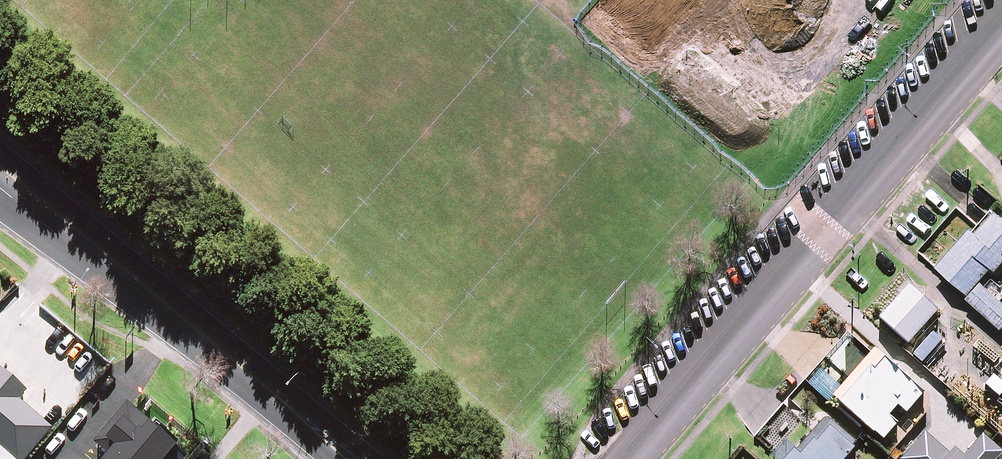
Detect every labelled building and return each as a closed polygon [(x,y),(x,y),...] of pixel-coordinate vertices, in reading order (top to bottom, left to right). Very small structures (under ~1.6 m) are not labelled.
[(996,209),(977,231),(973,227),(938,266),(969,294),(966,297),(1001,328),(1001,327),(1001,300),(983,283),(1001,262),(1001,215),(996,209)] [(940,308),(911,283),(880,319),(908,344),(940,308)] [(870,352),(850,333),(828,357),(850,377),(832,397),(840,404),(836,408),(859,429),(863,424),(881,440),(897,423),(889,415),(898,405),(907,413),(927,391),(877,345),(870,352)] [(941,341),(932,333),(913,354),(923,362),(941,341)] [(52,431),(17,402),(25,394),(0,373),(0,458),(28,458),(52,431)] [(106,458),(187,458),(188,458),(160,435),(175,417),(144,392),(131,407),(127,404),(92,446),(107,458),(106,458)] [(826,414),(811,431),(798,445),(793,451),(782,441),(768,456),(771,458),(845,458),(855,448),(852,446),(856,441),(826,414)] [(924,430),(900,458),(958,458),(924,430)] [(1001,452),(981,435),(961,458),(996,458),(1001,452)]
